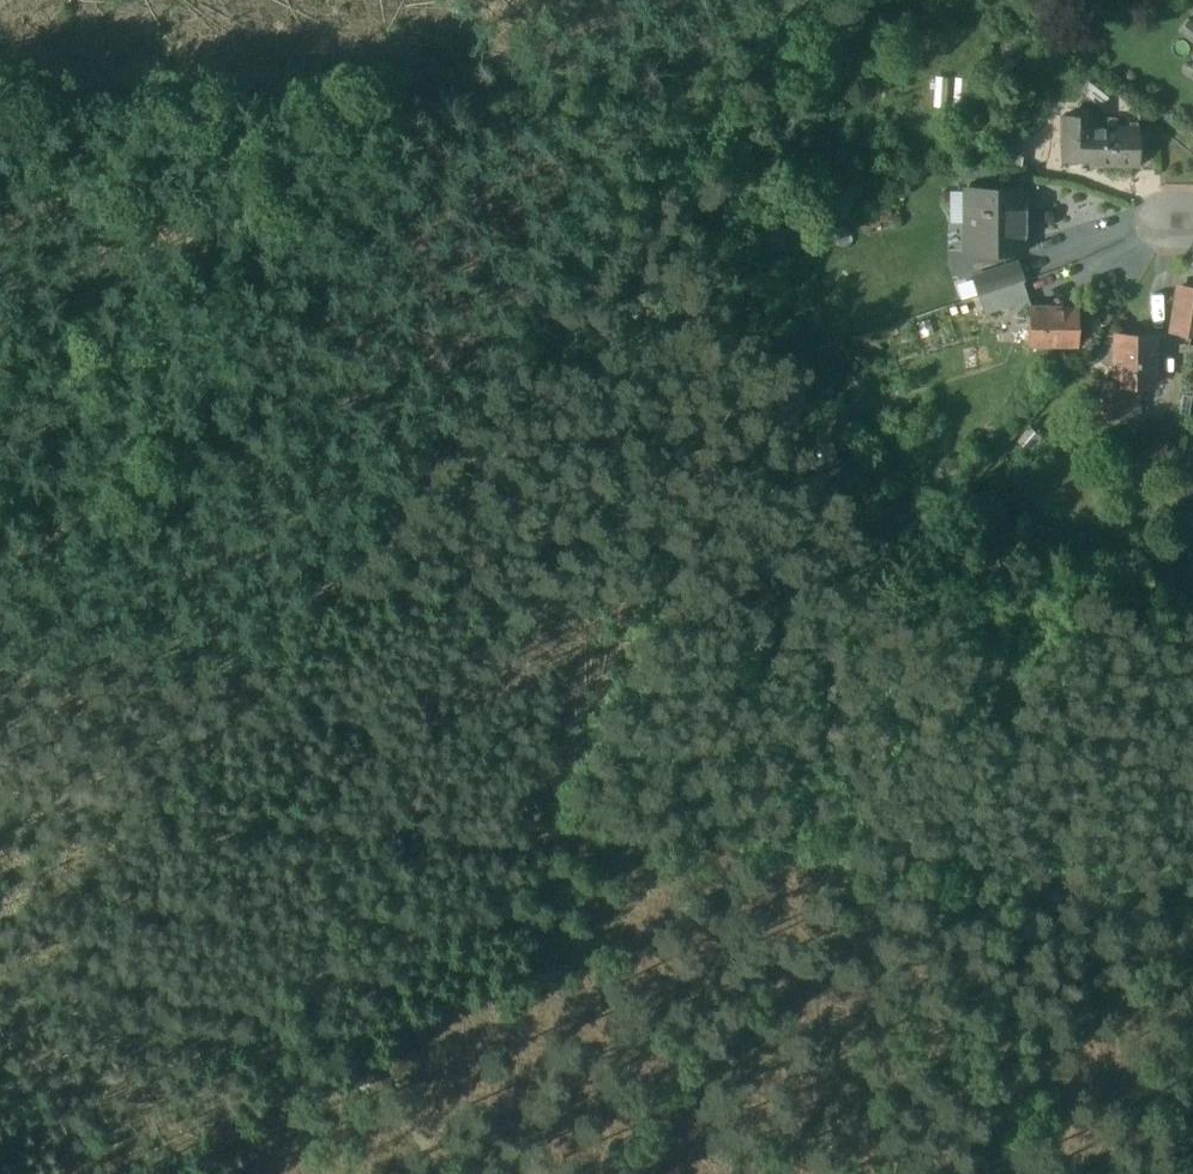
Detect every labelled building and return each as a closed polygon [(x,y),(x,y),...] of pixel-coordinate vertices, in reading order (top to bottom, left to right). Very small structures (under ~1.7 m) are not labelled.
[(1092,117),(1062,117),(1061,161),(1090,161),(1090,166),(1138,166),(1138,128),(1092,127),(1092,117)] [(1024,136),(995,133),(991,164),(1020,167),(1024,136)] [(1024,190),(973,190),(973,209),(966,209),(966,252),(1024,252),(1024,190)] [(1016,263),(974,277),(980,296),(1022,282),(1016,263)] [(1022,282),(980,296),(985,315),(1027,301),(1022,282)] [(1180,286),(1178,287),(1177,289),(1170,326),(1192,329),(1192,288),(1180,286)] [(817,290),(808,293),(812,303),(821,300),(817,290)] [(1077,308),(1028,308),(1028,346),(1076,346),(1077,308)] [(1155,336),(1115,335),(1114,383),(1114,384),(1139,385),(1153,385),(1155,336)] [(1139,385),(1114,384),(1114,383),(1101,382),(1101,397),(1098,397),(1098,400),(1101,400),(1101,414),(1138,414),(1139,385)]
